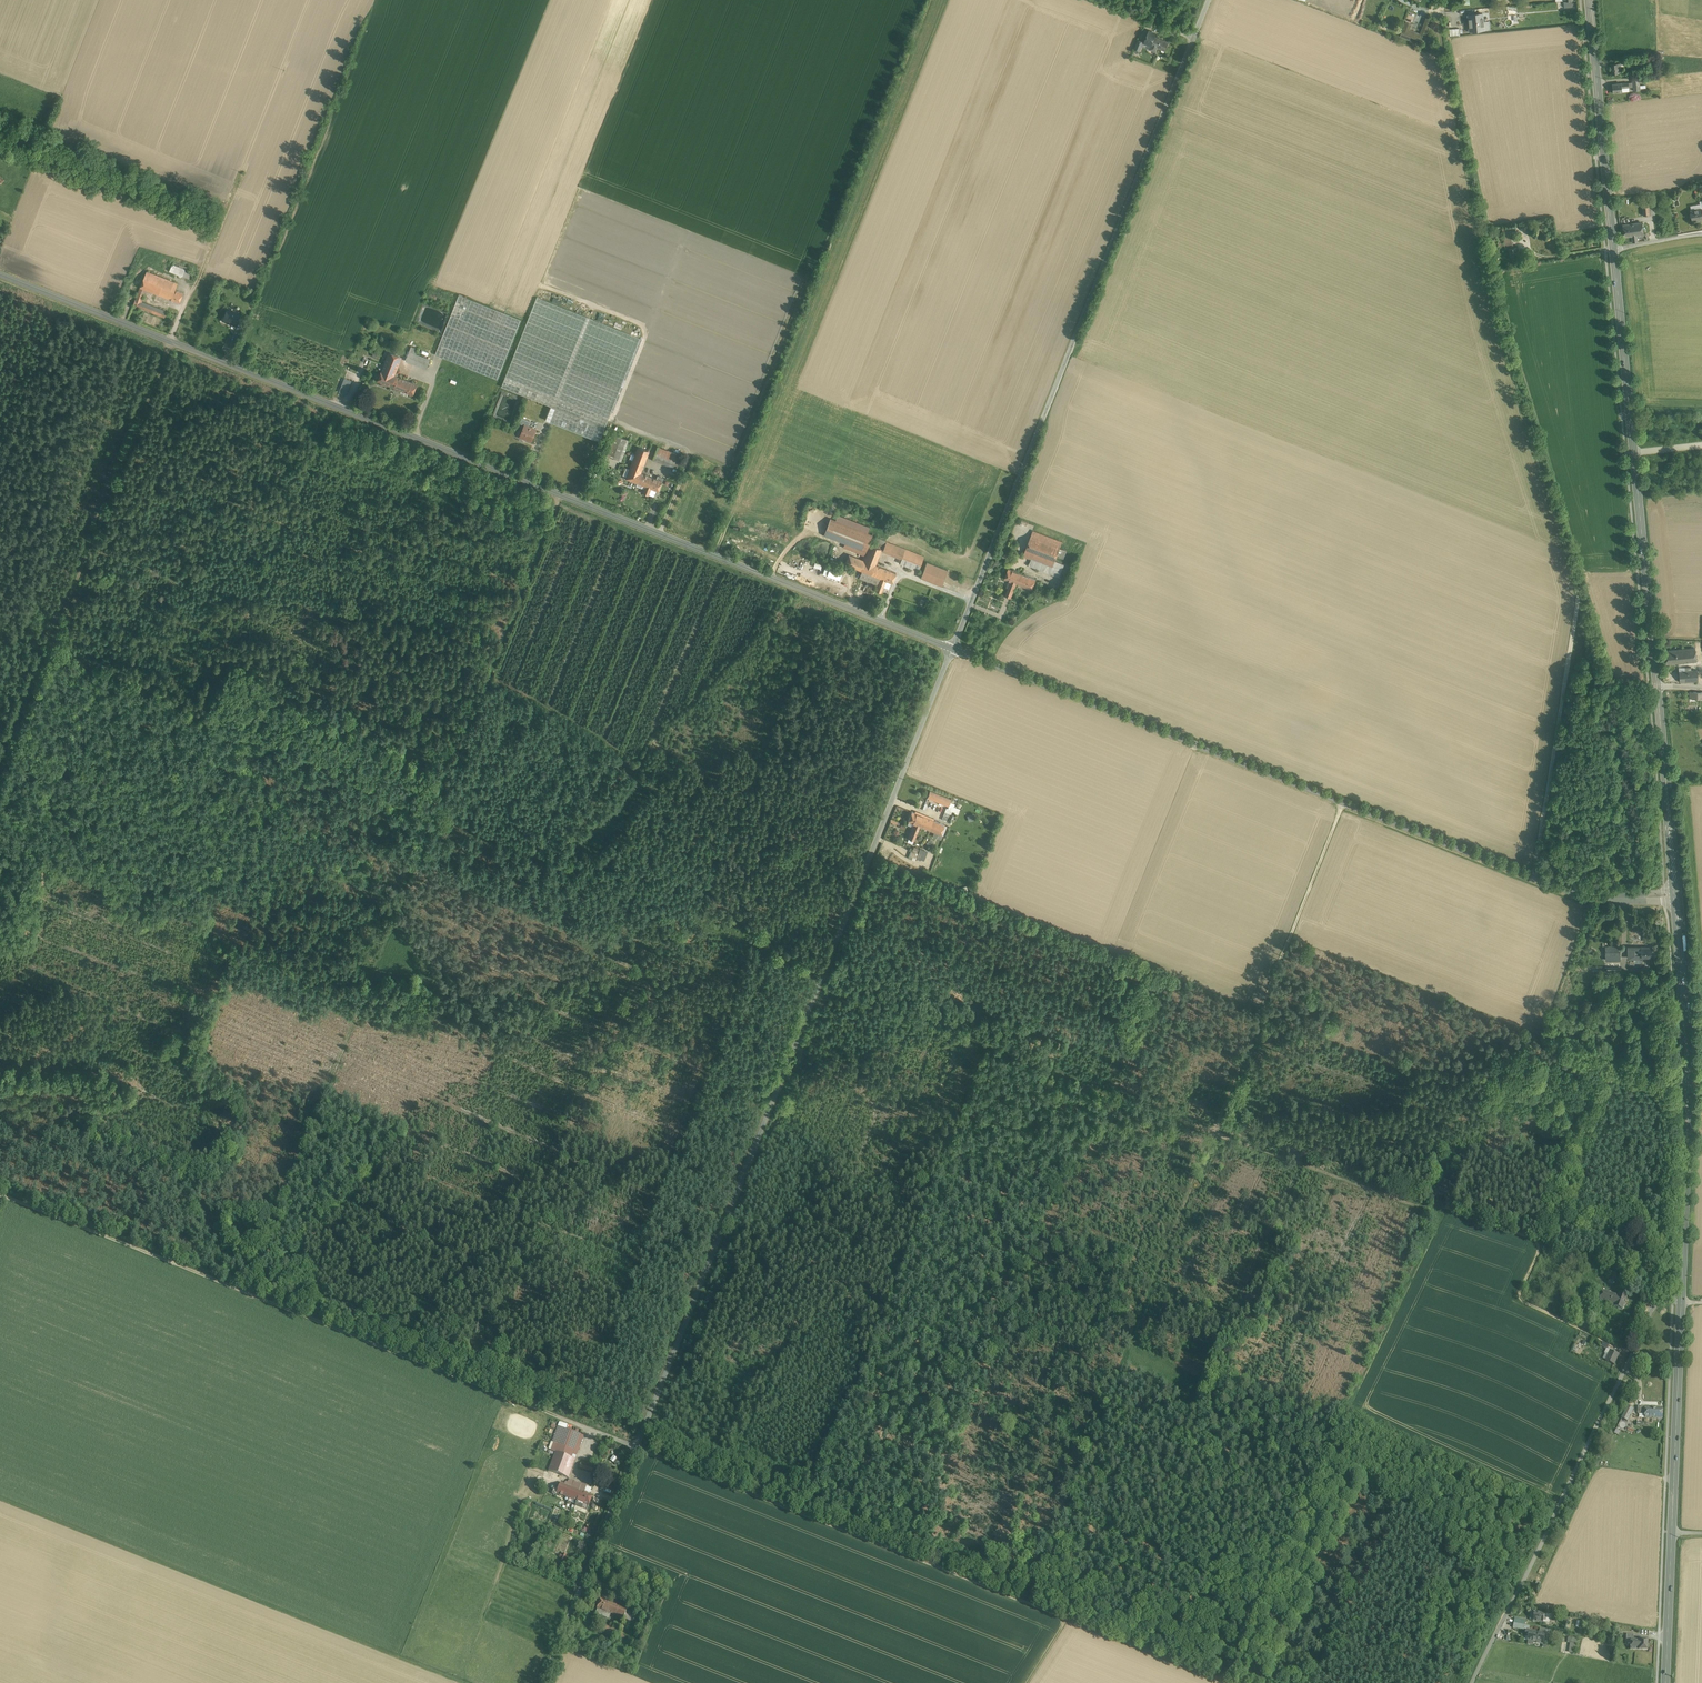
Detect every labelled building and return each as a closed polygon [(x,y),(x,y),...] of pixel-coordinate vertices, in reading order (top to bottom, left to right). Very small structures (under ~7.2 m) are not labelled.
[(1323,8),(1346,17),(1352,0),(1326,0),(1323,8)] [(1483,13),(1473,14),(1471,13),(1469,13),(1467,15),(1467,17),(1469,19),(1470,27),(1468,29),(1469,31),(1471,33),(1473,33),(1474,31),(1484,30),(1483,13)] [(1560,13),(1552,13),(1553,25),(1561,24),(1560,13)] [(1432,20),(1426,18),(1424,24),(1430,27),(1432,20)] [(1424,24),(1420,33),(1410,29),(1412,24),(1406,22),(1401,33),(1424,42),(1430,27),(1424,24)] [(1158,48),(1165,51),(1169,42),(1154,36),(1156,33),(1149,31),(1144,43),(1151,46),(1149,50),(1156,52),(1158,48)] [(1135,49),(1139,51),(1143,42),(1138,40),(1135,49)] [(1618,63),(1610,64),(1611,74),(1619,74),(1619,73),(1623,73),(1622,68),(1621,69),(1621,63),(1618,64),(1618,63)] [(1621,83),(1612,84),(1613,93),(1629,91),(1628,83),(1621,83)] [(1691,211),(1693,221),(1701,219),(1701,212),(1701,209),(1691,211)] [(1642,222),(1623,225),(1624,236),(1632,235),(1633,242),(1638,242),(1637,235),(1643,234),(1642,222)] [(1511,232),(1504,233),(1507,247),(1508,247),(1508,248),(1513,248),(1513,246),(1513,242),(1512,243),(1511,232)] [(1513,248),(1508,248),(1510,259),(1519,257),(1517,247),(1513,248)] [(185,270),(172,265),(169,271),(183,276),(185,270)] [(192,272),(185,270),(183,276),(189,279),(192,272)] [(177,284),(146,271),(144,278),(162,285),(175,290),(177,284)] [(162,285),(144,278),(140,287),(145,289),(158,294),(162,285)] [(175,290),(162,285),(158,294),(171,299),(175,290)] [(167,312),(141,302),(144,294),(143,293),(145,289),(140,287),(133,305),(165,318),(167,312)] [(175,290),(171,299),(180,303),(183,293),(175,290)] [(437,356),(496,379),(519,322),(459,299),(437,356)] [(541,300),(507,386),(554,404),(547,422),(551,424),(599,442),(605,426),(640,338),(541,300)] [(239,315),(227,310),(223,320),(235,325),(239,315)] [(415,354),(409,351),(406,359),(427,368),(430,360),(415,354)] [(389,353),(385,365),(382,364),(381,367),(384,368),(382,372),(378,381),(395,388),(399,378),(393,376),(401,358),(389,353)] [(352,381),(344,378),(339,392),(346,395),(352,381)] [(417,385),(399,378),(395,388),(413,395),(417,385)] [(530,422),(521,418),(519,423),(524,425),(528,426),(530,422)] [(528,426),(524,425),(520,435),(527,438),(526,439),(531,441),(536,429),(528,426)] [(629,441),(613,434),(605,455),(621,461),(629,441)] [(649,451),(633,445),(625,465),(631,467),(626,479),(636,482),(634,489),(643,493),(646,486),(650,488),(653,478),(641,473),(649,451)] [(655,454),(675,462),(678,455),(658,447),(655,454)] [(655,454),(653,459),(673,467),(675,462),(655,454)] [(658,476),(656,479),(653,478),(650,488),(646,486),(643,493),(648,495),(650,490),(651,490),(651,489),(658,491),(663,478),(658,476)] [(872,535),(830,519),(824,535),(866,551),(869,544),(872,535)] [(1062,542),(1033,531),(1023,556),(1031,559),(1052,567),(1055,561),(1062,542)] [(886,542),(876,538),(873,546),(882,550),(883,550),(886,542)] [(905,549),(886,542),(883,550),(882,551),(901,559),(905,549)] [(869,544),(866,551),(862,560),(876,566),(882,550),(873,546),(869,544)] [(924,557),(905,549),(901,559),(900,563),(918,570),(924,557)] [(862,560),(849,555),(845,564),(862,571),(872,575),(876,566),(862,560)] [(1052,567),(1031,559),(1028,565),(1059,577),(1064,565),(1055,561),(1052,567)] [(949,572),(928,564),(922,579),(943,588),(949,572)] [(888,570),(876,566),(872,575),(881,578),(884,580),(888,570)] [(825,567),(823,574),(840,580),(843,573),(825,567)] [(1017,572),(1008,569),(1004,578),(1011,581),(1013,582),(1017,572)] [(896,573),(888,570),(884,580),(881,578),(878,586),(876,591),(881,593),(886,581),(892,583),(896,573)] [(872,575),(862,571),(859,578),(878,586),(881,578),(872,575)] [(1036,580),(1017,572),(1013,582),(1016,583),(1032,589),(1036,580)] [(1011,581),(1005,596),(1010,598),(1016,583),(1013,582),(1011,581)] [(1695,648),(1665,650),(1666,664),(1696,661),(1695,648)] [(1691,667),(1685,667),(1685,671),(1679,671),(1680,682),(1698,681),(1697,670),(1691,670),(1691,667)] [(1690,691),(1689,698),(1701,699),(1701,700),(1701,692),(1690,691)] [(937,794),(930,791),(928,798),(935,800),(937,794)] [(948,798),(937,794),(935,800),(945,804),(948,798)] [(933,820),(912,812),(908,821),(915,824),(920,826),(929,830),(933,820)] [(974,814),(967,816),(969,822),(976,820),(974,814)] [(944,825),(933,820),(929,830),(940,834),(944,825)] [(915,824),(909,838),(915,840),(920,826),(915,824)] [(916,858),(924,861),(928,851),(920,848),(916,858)] [(1589,946),(1587,950),(1594,954),(1596,949),(1589,946)] [(1641,949),(1641,946),(1628,946),(1627,957),(1641,957),(1641,956),(1641,954),(1635,954),(1635,949),(1641,949)] [(1651,946),(1641,946),(1641,949),(1635,949),(1635,954),(1641,954),(1641,956),(1651,956),(1651,946)] [(1602,979),(1620,979),(1620,977),(1601,977),(1601,976),(1597,976),(1597,987),(1602,987),(1602,979)] [(1602,979),(1602,987),(1620,987),(1620,979),(1602,979)] [(1438,1197),(1448,1200),(1451,1192),(1446,1190),(1447,1187),(1442,1186),(1438,1197)] [(1608,1279),(1615,1281),(1615,1279),(1618,1279),(1620,1274),(1610,1271),(1608,1279)] [(1599,1300),(1603,1290),(1598,1289),(1595,1298),(1599,1300)] [(1613,1294),(1603,1290),(1599,1300),(1610,1304),(1613,1294)] [(1628,1296),(1619,1293),(1618,1296),(1614,1306),(1614,1307),(1622,1310),(1628,1296)] [(1613,1294),(1610,1304),(1614,1306),(1618,1296),(1613,1294)] [(1584,1321),(1581,1326),(1591,1330),(1593,1325),(1584,1321)] [(1619,1354),(1610,1350),(1607,1349),(1606,1348),(1604,1353),(1608,1355),(1605,1360),(1614,1364),(1619,1354)] [(1663,1407),(1645,1407),(1645,1413),(1645,1418),(1662,1418),(1663,1407)] [(1633,1411),(1627,1408),(1622,1419),(1627,1422),(1633,1411)] [(572,1431),(559,1426),(550,1450),(555,1452),(563,1455),(572,1431)] [(572,1431),(563,1455),(572,1458),(580,1434),(572,1431)] [(563,1455),(555,1452),(548,1471),(568,1478),(575,1459),(572,1458),(563,1455)] [(602,1470),(581,1462),(579,1467),(600,1475),(602,1470)] [(571,1488),(560,1484),(557,1493),(567,1497),(571,1488)] [(584,1493),(571,1488),(567,1497),(580,1502),(584,1493)] [(592,1496),(584,1493),(580,1502),(584,1504),(582,1508),(587,1510),(592,1496)] [(609,1602),(601,1599),(597,1608),(606,1612),(609,1602)] [(619,1606),(609,1602),(606,1612),(615,1615),(619,1606)] [(627,1609),(619,1606),(615,1615),(624,1619),(627,1609)] [(636,1613),(627,1609),(624,1619),(630,1621),(633,1621),(636,1613)] [(1552,1615),(1531,1611),(1530,1620),(1533,1620),(1533,1621),(1551,1624),(1552,1615)] [(615,1629),(604,1625),(601,1632),(612,1636),(615,1629)] [(631,1635),(615,1629),(612,1636),(628,1643),(631,1635)] [(1538,1633),(1526,1631),(1524,1640),(1528,1641),(1528,1644),(1533,1644),(1533,1642),(1537,1642),(1537,1643),(1543,1644),(1545,1634),(1539,1632),(1538,1633)] [(1576,1639),(1568,1638),(1567,1642),(1571,1643),(1569,1652),(1574,1653),(1576,1639)] [(1633,1639),(1631,1639),(1630,1650),(1648,1650),(1648,1639),(1633,1639)]
